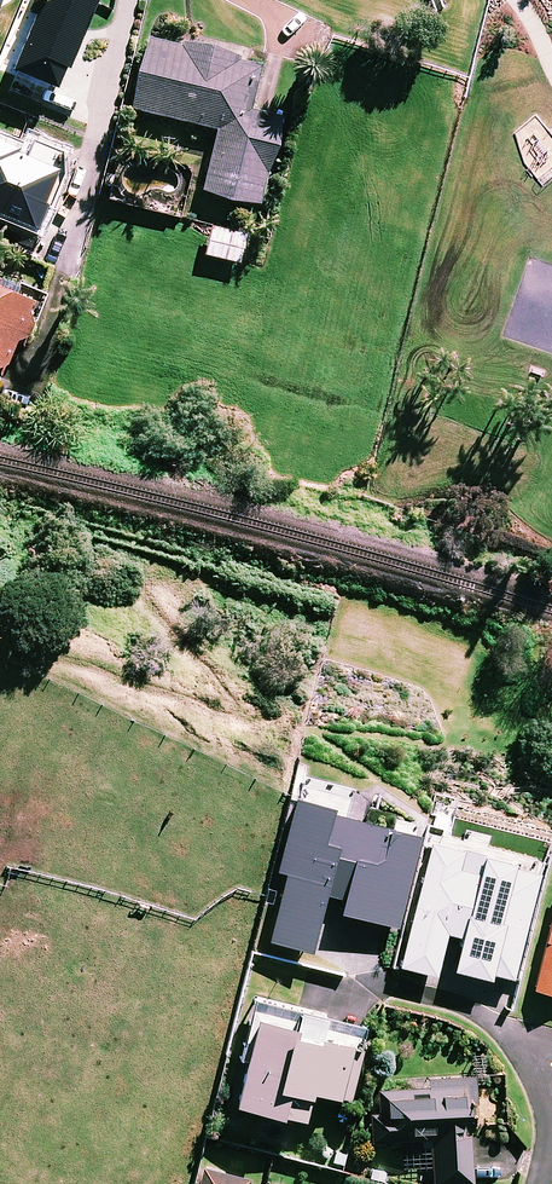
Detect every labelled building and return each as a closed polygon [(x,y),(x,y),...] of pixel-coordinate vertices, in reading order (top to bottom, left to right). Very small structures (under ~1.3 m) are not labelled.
[(10,73),(56,90),(64,68),(71,71),(97,0),(37,0),(10,73)] [(241,61),(242,56),(151,32),(131,109),(217,132),(200,194),(259,209),(283,118),(250,110),(261,66),(241,61)] [(52,210),(64,180),(64,154),(32,142),(26,158),(17,155),(19,149),(0,142),(0,216),(23,225),(37,230),(46,207),(52,210)] [(247,236),(212,226),(204,256),(239,266),(247,236)] [(0,280),(0,371),(4,372),(16,337),(27,341),(44,296),(0,280)] [(396,821),(393,832),(347,821),(354,791),(300,777),(276,873),(287,876),(270,943),(311,953),(325,896),(345,901),(341,915),(398,929),(420,839),(414,837),(416,826),(396,821)] [(441,850),(422,925),(417,924),(410,953),(439,960),(436,968),(516,988),(524,958),(517,957),(538,874),(441,850)] [(534,992),(551,996),(551,914),(534,992)] [(338,1016),(254,998),(241,1061),(245,1062),(235,1108),(304,1122),(310,1093),(351,1102),(366,1031),(336,1025),(338,1016)] [(428,1079),(428,1091),(378,1091),(378,1114),(372,1114),(372,1142),(410,1142),(410,1133),(433,1133),(434,1183),(472,1183),(471,1105),(476,1105),(476,1078),(428,1079)] [(250,1181),(204,1169),(200,1183),(249,1183),(250,1181)]
